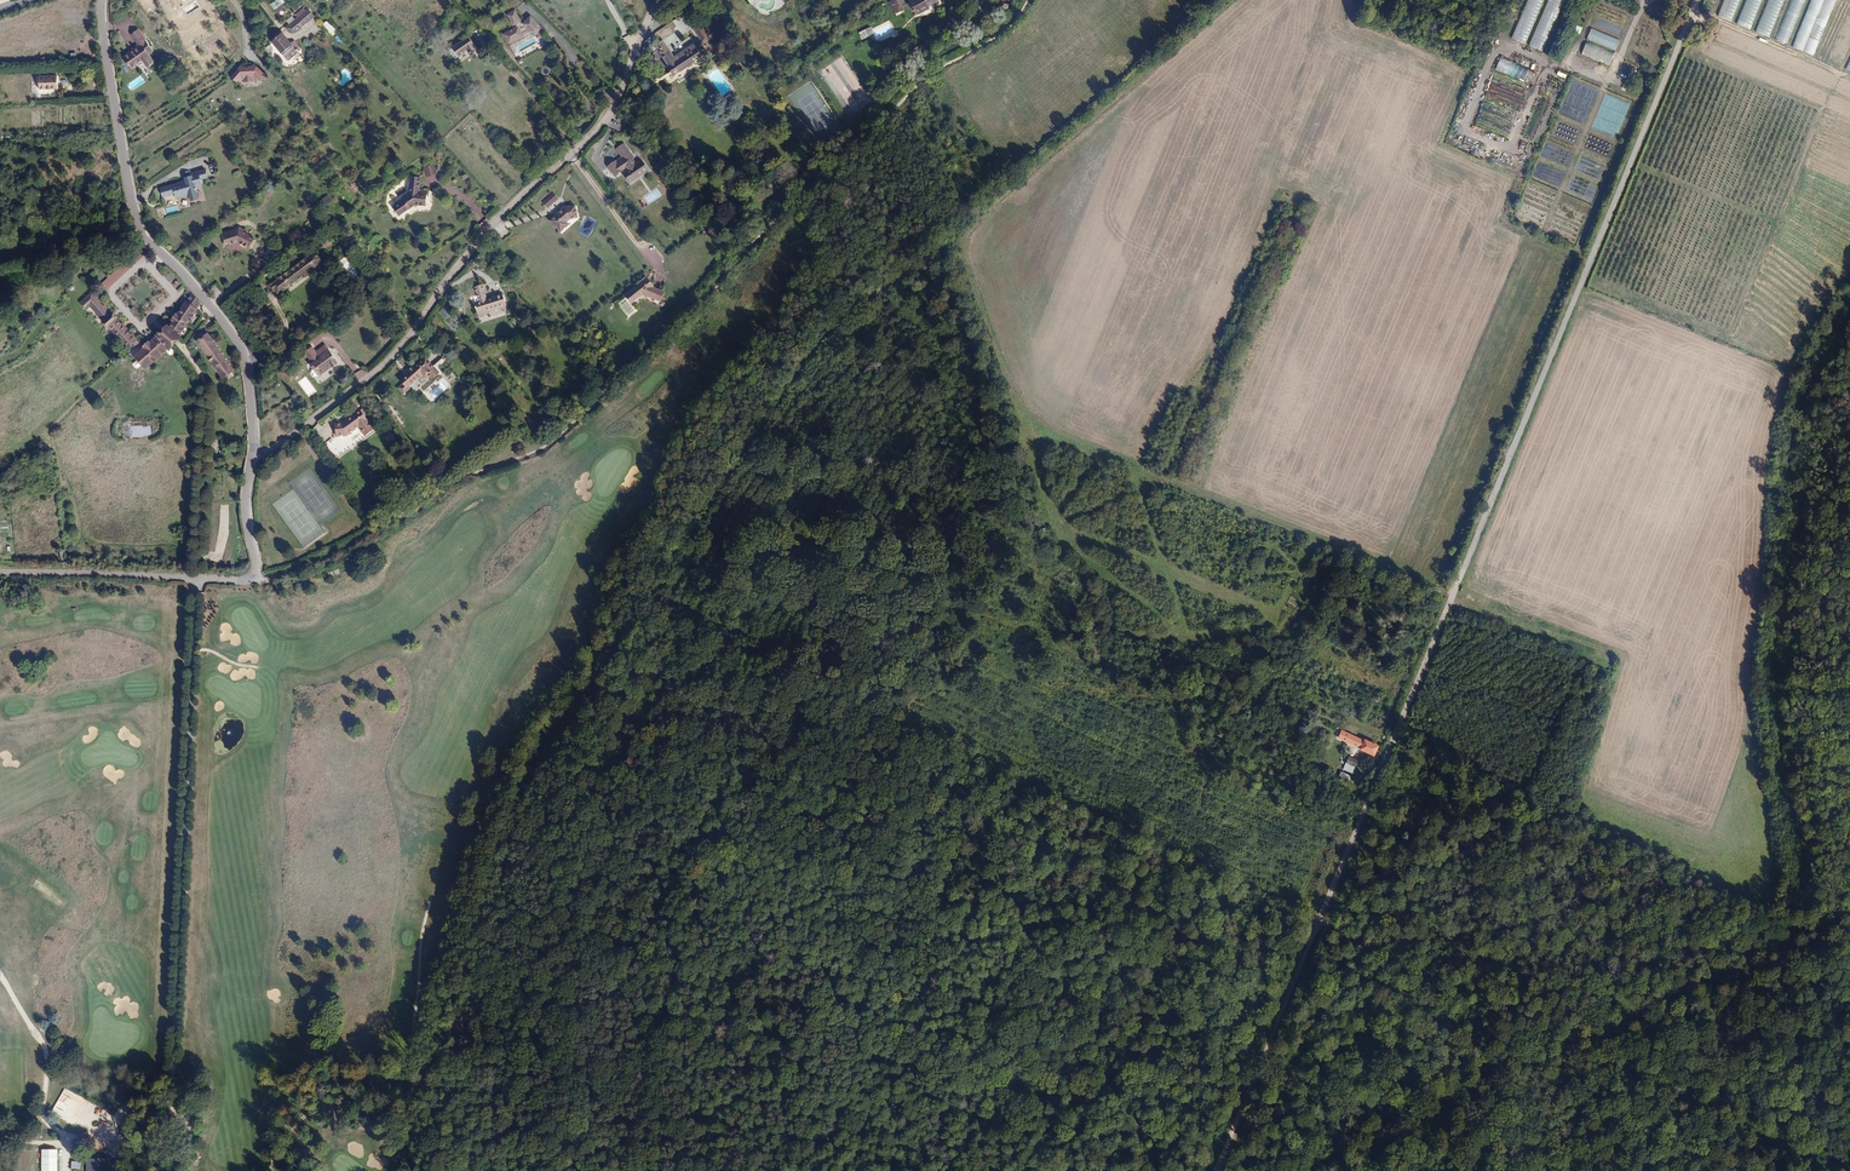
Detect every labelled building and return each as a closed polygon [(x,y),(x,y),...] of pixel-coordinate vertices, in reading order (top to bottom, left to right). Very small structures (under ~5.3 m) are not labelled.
[(268,2),(274,11),(286,2),(284,0),(270,0),(268,2)] [(515,12),(524,3),(521,0),(514,0),(506,8),(509,15),(508,16),(513,26),(515,25),(516,28),(507,34),(506,31),(500,34),(503,40),(505,38),(508,44),(522,37),(521,35),(528,31),(534,37),(541,30),(530,18),(523,25),(521,26),(520,23),(515,12)] [(905,2),(904,0),(891,0),(888,2),(889,4),(889,5),(890,7),(891,7),(893,11),(894,10),(895,13),(904,9),(903,7),(906,5),(909,10),(912,8),(916,15),(929,8),(929,6),(939,1),(938,0),(910,0),(905,2)] [(1566,0),(1528,0),(1511,38),(1544,51),(1566,0)] [(1717,17),(1814,56),(1837,0),(1724,0),(1717,17)] [(289,24),(296,32),(313,17),(307,9),(306,11),(303,8),(295,15),(298,18),(289,24)] [(693,13),(690,8),(683,13),(686,18),(693,13)] [(1578,21),(1584,23),(1587,15),(1581,13),(1578,21)] [(676,18),(682,32),(686,30),(684,26),(688,25),(683,15),(676,18)] [(327,20),(323,24),(333,35),(337,31),(327,20)] [(694,25),(705,42),(713,37),(702,20),(694,25)] [(295,32),(296,32),(289,24),(286,28),(289,31),(289,32),(291,33),(293,33),(294,33),(295,32)] [(696,48),(705,42),(694,25),(692,26),(700,39),(694,43),(696,48)] [(1581,34),(1582,27),(1576,25),(1574,32),(1581,34)] [(859,32),(862,39),(874,34),(872,27),(859,32)] [(1621,40),(1592,28),(1582,55),(1611,67),(1621,40)] [(138,31),(131,35),(137,44),(144,40),(138,31)] [(272,41),(282,33),(280,31),(270,39),(272,41)] [(291,53),(293,56),(298,51),(297,49),(299,47),(293,41),(290,44),(282,33),(272,41),(285,58),(291,53)] [(471,55),(478,50),(467,35),(451,47),(459,57),(468,50),(471,55)] [(139,47),(122,58),(130,69),(132,70),(136,67),(136,65),(143,60),(144,61),(150,57),(148,54),(152,51),(144,39),(144,40),(137,44),(139,47)] [(654,45),(657,49),(665,44),(662,40),(654,45)] [(702,56),(696,48),(694,43),(674,57),(665,44),(657,49),(668,65),(667,66),(673,76),(702,56)] [(454,60),(459,57),(451,47),(447,50),(454,60)] [(481,54),(478,50),(471,55),(474,59),(481,54)] [(1530,68),(1501,58),(1495,69),(1525,81),(1530,68)] [(61,65),(43,66),(44,79),(61,79),(61,65)] [(250,68),(247,68),(244,69),(241,66),(231,78),(236,83),(239,79),(242,82),(255,80),(257,77),(261,80),(265,74),(253,65),(250,68)] [(1464,144),(1478,150),(1481,143),(1467,137),(1464,144)] [(623,144),(616,150),(621,157),(608,167),(615,177),(623,172),(623,171),(626,169),(627,171),(623,174),(630,183),(648,171),(641,161),(636,165),(632,159),(633,158),(623,144)] [(424,166),(426,178),(429,177),(430,183),(438,181),(435,164),(424,166)] [(196,183),(203,181),(201,174),(180,179),(182,184),(179,185),(179,186),(156,191),(158,199),(171,196),(172,201),(185,198),(187,204),(193,202),(191,191),(197,189),(196,183)] [(394,206),(397,209),(419,192),(421,177),(410,176),(408,193),(401,198),(403,200),(394,206)] [(419,192),(397,209),(401,215),(409,209),(415,205),(426,206),(427,195),(419,194),(419,192)] [(553,192),(546,197),(551,203),(558,198),(553,192)] [(326,206),(332,201),(327,194),(321,200),(326,206)] [(555,216),(550,220),(559,231),(561,231),(567,226),(567,224),(566,222),(570,219),(577,218),(575,206),(569,207),(569,206),(564,207),(555,215),(555,216)] [(250,248),(251,245),(254,239),(248,236),(249,235),(240,231),(240,229),(222,235),(225,244),(228,242),(229,245),(237,242),(239,243),(240,244),(240,245),(241,246),(242,247),(243,247),(244,248),(245,248),(246,248),(247,248),(248,247),(250,248)] [(108,288),(142,256),(137,251),(102,283),(108,288)] [(277,294),(321,262),(314,252),(270,285),(277,294)] [(480,271),(486,266),(483,262),(477,268),(480,271)] [(647,283),(643,280),(638,284),(639,286),(626,296),(630,301),(638,295),(640,297),(643,294),(660,301),(664,292),(652,287),(653,286),(649,281),(647,283)] [(483,285),(474,287),(478,300),(479,299),(480,302),(474,304),(478,317),(487,315),(486,311),(498,307),(502,306),(501,301),(499,294),(494,295),(495,297),(491,298),(486,300),(485,297),(486,297),(483,285)] [(96,292),(85,303),(89,308),(93,305),(106,320),(105,321),(110,326),(112,326),(130,346),(137,340),(96,292)] [(201,308),(191,301),(172,326),(170,325),(146,346),(138,354),(148,365),(172,345),(173,346),(183,336),(184,334),(183,334),(201,308)] [(439,311),(445,318),(451,314),(446,306),(439,311)] [(229,361),(221,347),(213,335),(203,342),(226,378),(236,371),(234,367),(239,364),(234,357),(229,361)] [(233,348),(221,347),(229,361),(234,357),(233,348)] [(316,368),(320,374),(331,366),(332,368),(333,367),(335,367),(337,366),(337,364),(338,364),(337,362),(337,361),(329,349),(319,357),(312,347),(304,352),(312,363),(309,365),(313,370),(316,368)] [(414,368),(412,365),(402,374),(404,377),(400,381),(405,387),(400,391),(405,397),(412,392),(410,389),(424,376),(425,378),(428,375),(432,380),(439,374),(440,374),(449,366),(442,358),(433,366),(425,358),(414,368)] [(316,377),(320,374),(316,368),(313,370),(312,371),(311,374),(313,376),(316,377)] [(453,374),(447,380),(451,383),(457,377),(453,374)] [(350,418),(343,419),(345,431),(355,429),(362,439),(383,424),(379,419),(381,418),(378,413),(376,414),(369,405),(350,418)] [(71,553),(76,549),(72,544),(67,548),(71,553)] [(1376,750),(1338,732),(1334,741),(1369,758),(1376,750)] [(1349,767),(1352,761),(1343,757),(1340,763),(1349,767)] [(1342,772),(1340,776),(1350,780),(1352,776),(1342,772)] [(200,1096),(200,1082),(192,1083),(192,1096),(200,1096)] [(42,1150),(42,1170),(57,1170),(57,1150),(42,1150)] [(86,1160),(86,1170),(111,1170),(111,1160),(86,1160)] [(80,1170),(80,1162),(71,1161),(71,1169),(80,1170)]
